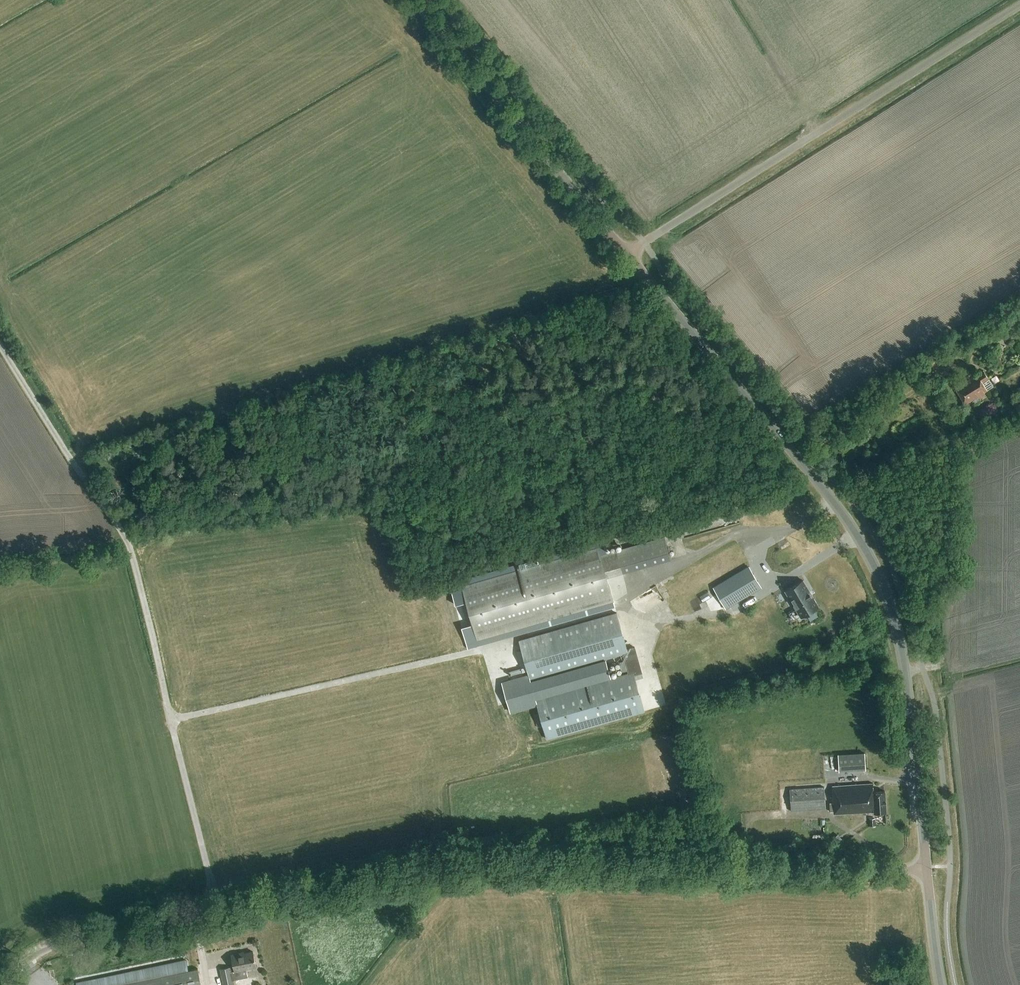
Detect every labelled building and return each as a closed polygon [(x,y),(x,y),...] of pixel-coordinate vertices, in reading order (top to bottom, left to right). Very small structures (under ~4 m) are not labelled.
[(928,365),(924,368),(927,373),(932,370),(928,365)] [(983,383),(989,379),(983,371),(956,388),(966,404),(988,391),(983,383)] [(466,601),(460,603),(461,605),(467,626),(470,625),(472,625),(477,640),(613,601),(612,595),(606,576),(623,572),(616,550),(600,555),(598,548),(462,586),(466,601)] [(748,567),(714,587),(726,608),(753,592),(749,587),(758,582),(752,573),(748,567)] [(803,581),(785,591),(801,617),(806,614),(809,620),(817,615),(814,609),(819,606),(812,595),(811,596),(809,593),(810,592),(803,581)] [(529,675),(502,683),(507,704),(510,712),(536,705),(537,705),(538,710),(543,726),(547,739),(644,711),(634,675),(642,672),(634,647),(627,649),(616,613),(519,640),(522,650),(527,671),(529,675)] [(841,769),(867,767),(866,751),(840,752),(841,769)] [(873,784),(833,787),(834,803),(830,803),(830,812),(834,811),(834,814),(874,811),(875,813),(886,812),(885,791),(874,792),(873,784)] [(824,787),(790,789),(791,808),(791,811),(826,809),(824,787)] [(833,838),(839,844),(845,838),(839,832),(833,838)] [(233,981),(247,978),(245,969),(256,967),(253,952),(239,955),(239,953),(232,955),(235,971),(232,972),(231,967),(220,970),(224,984),(234,984),(233,981)] [(198,969),(188,971),(186,961),(76,983),(77,984),(201,984),(198,969)]
